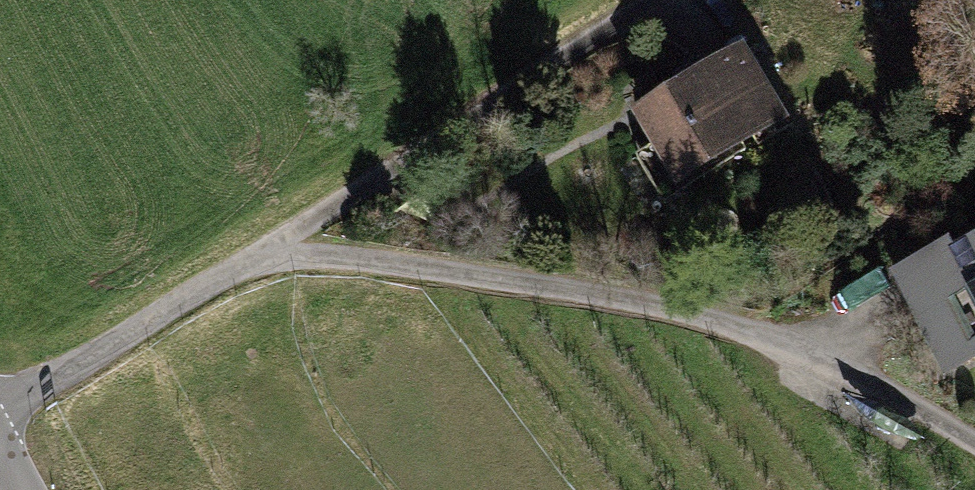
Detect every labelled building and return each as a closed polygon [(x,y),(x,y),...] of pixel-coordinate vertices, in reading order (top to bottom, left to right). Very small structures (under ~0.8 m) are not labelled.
[(741,48),(630,118),(675,194),(791,129),(741,48)] [(890,272),(944,377),(974,362),(974,242),(952,254),(947,244),(890,272)]
